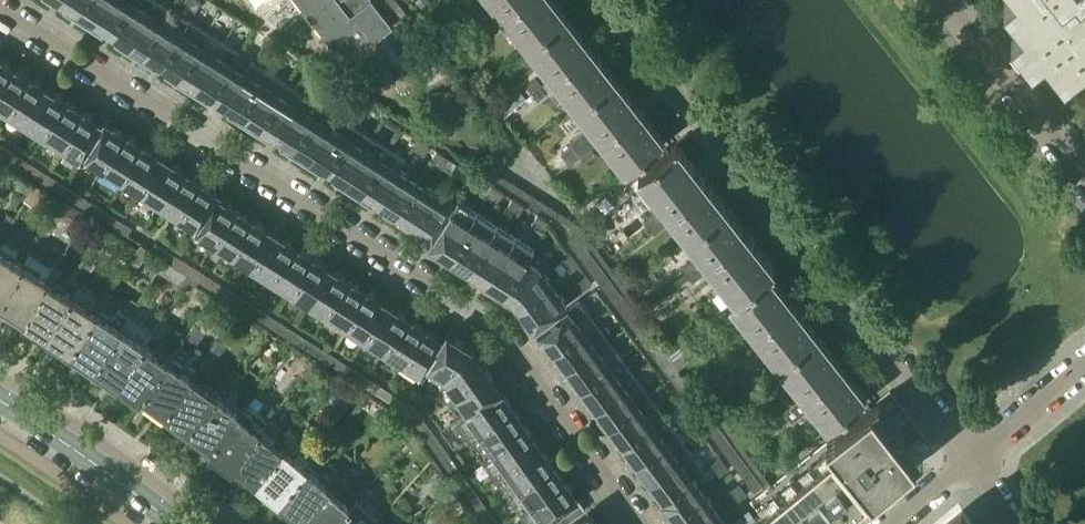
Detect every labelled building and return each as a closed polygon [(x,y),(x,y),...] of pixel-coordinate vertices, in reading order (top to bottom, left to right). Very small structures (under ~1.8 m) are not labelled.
[(64,2),(77,10),(84,0),(61,0),(64,2)] [(77,10),(92,20),(102,4),(104,5),(107,0),(84,0),(77,10)] [(92,20),(110,32),(131,0),(107,0),(104,5),(102,4),(92,20)] [(150,0),(131,0),(110,32),(129,43),(139,28),(137,26),(153,2),(150,0)] [(201,0),(185,0),(183,3),(196,10),(202,1),(201,0)] [(347,56),(390,23),(372,0),(302,0),(347,56)] [(403,18),(409,14),(398,0),(389,0),(403,18)] [(416,0),(423,9),(432,2),(430,0),(416,0)] [(554,0),(500,0),(521,26),(517,30),(528,44),(566,15),(554,0)] [(1024,21),(1012,31),(1033,58),(1044,49),(1064,74),(1084,57),(1084,0),(1007,0),(1024,21)] [(139,28),(129,43),(143,52),(169,12),(153,2),(137,26),(139,28)] [(187,23),(169,12),(143,52),(161,64),(187,23)] [(484,29),(493,22),(487,15),(478,22),(484,29)] [(539,58),(543,55),(569,88),(566,91),(578,106),(615,77),(566,15),(528,44),(539,58)] [(499,29),(493,22),(484,29),(490,36),(499,29)] [(161,64),(167,67),(179,75),(205,34),(187,23),(161,64)] [(221,45),(205,34),(179,75),(193,84),(203,68),(205,70),(221,45)] [(193,84),(226,105),(246,73),(233,65),(238,56),(221,45),(205,70),(203,68),(193,84)] [(4,60),(1,60),(0,59),(0,86),(12,66),(10,65),(9,63),(4,60)] [(253,62),(246,73),(226,105),(246,117),(256,102),(253,100),(271,73),(253,62)] [(12,66),(0,86),(0,107),(7,112),(29,77),(12,66)] [(256,102),(246,117),(260,126),(287,83),(271,73),(253,100),(256,102)] [(47,89),(41,85),(39,82),(34,79),(31,79),(29,77),(7,112),(26,124),(47,89)] [(533,91),(542,84),(537,77),(527,84),(533,91)] [(628,169),(665,140),(615,77),(578,106),(588,119),(583,129),(569,140),(572,144),(561,152),(570,163),(582,154),(587,160),(597,153),(592,146),(606,135),(619,151),(616,154),(628,169)] [(260,126),(277,137),(305,94),(287,83),(260,126)] [(538,99),(548,91),(542,84),(533,91),(538,99)] [(54,93),(47,89),(26,124),(45,135),(66,100),(63,99),(62,96),(57,93),(54,93)] [(521,89),(503,103),(509,110),(526,96),(521,89)] [(277,137),(295,149),(322,105),(305,94),(277,137)] [(82,111),(66,100),(45,135),(65,148),(75,133),(71,130),(82,111)] [(295,149),(309,158),(319,141),(321,142),(338,115),(322,105),(295,149)] [(84,112),(82,111),(71,130),(75,133),(65,148),(83,160),(85,155),(104,124),(103,124),(93,118),(92,115),(87,112),(84,112)] [(309,158),(328,170),(355,126),(338,115),(321,142),(319,141),(309,158)] [(103,124),(104,124),(85,155),(103,166),(124,133),(105,121),(103,124)] [(328,170),(332,172),(346,181),(357,165),(355,163),(372,136),(355,126),(328,170)] [(141,143),(124,133),(103,166),(124,179),(136,160),(132,157),(141,143)] [(346,181),(355,187),(361,191),(388,147),(372,136),(355,163),(357,165),(346,181)] [(430,145),(418,137),(412,147),(424,155),(430,145)] [(654,182),(667,199),(681,216),(677,220),(688,233),(726,204),(676,140),(638,170),(650,185),(654,182)] [(10,149),(0,143),(0,153),(5,156),(10,149)] [(136,160),(124,179),(141,190),(163,157),(141,143),(132,157),(136,160)] [(378,202),(399,169),(406,158),(388,147),(361,191),(378,202)] [(20,166),(25,158),(10,149),(5,156),(20,166)] [(448,157),(437,150),(431,159),(442,167),(448,157)] [(163,157),(141,190),(159,202),(168,187),(172,189),(181,175),(180,174),(183,170),(163,157)] [(35,175),(40,168),(25,158),(20,166),(35,175)] [(469,170),(457,162),(450,172),(463,180),(469,170)] [(50,185),(55,178),(40,168),(35,175),(50,185)] [(585,226),(493,168),(489,174),(581,232),(585,226)] [(378,202),(382,204),(397,214),(417,181),(399,169),(378,202)] [(196,178),(183,170),(180,174),(181,175),(172,189),(168,187),(159,202),(175,211),(196,178)] [(486,181),(474,173),(468,183),(480,191),(486,181)] [(65,194),(70,187),(55,178),(50,185),(65,194)] [(220,193),(196,178),(175,211),(198,226),(217,196),(218,197),(220,193)] [(397,214),(413,224),(425,206),(429,208),(438,194),(417,181),(397,214)] [(53,196),(33,183),(24,198),(44,211),(53,196)] [(504,192),(492,185),(486,195),(498,202),(504,192)] [(82,205),(87,198),(70,187),(65,194),(82,205)] [(425,231),(434,237),(452,210),(451,209),(455,204),(438,194),(429,208),(425,206),(413,224),(425,231)] [(236,208),(233,206),(232,204),(227,201),(224,201),(218,197),(217,196),(198,226),(195,230),(214,242),(236,208)] [(98,215),(102,207),(87,198),(82,205),(98,215)] [(524,205),(512,198),(506,208),(518,215),(524,205)] [(86,215),(61,199),(53,212),(78,228),(86,215)] [(430,243),(452,257),(464,238),(460,236),(476,211),(458,200),(455,205),(455,204),(451,209),(452,210),(434,237),(430,243)] [(737,295),(769,271),(775,266),(726,204),(688,233),(698,247),(702,243),(706,248),(682,266),(694,281),(703,274),(698,267),(712,256),(729,278),(726,281),(737,295)] [(113,224),(117,217),(102,207),(98,215),(113,224)] [(252,218),(236,208),(214,242),(235,255),(244,239),(241,237),(252,218)] [(649,225),(659,217),(653,210),(644,218),(649,225)] [(452,257),(456,259),(469,267),(496,224),(476,211),(460,236),(464,238),(452,257)] [(8,212),(0,227),(9,232),(17,217),(8,212)] [(536,214),(531,223),(542,231),(549,221),(536,214)] [(117,217),(113,224),(127,234),(132,226),(117,217)] [(665,224),(659,217),(649,225),(655,232),(665,224)] [(235,255),(252,266),(274,232),(263,225),(262,223),(257,220),(254,219),(252,218),(241,237),(244,239),(235,255)] [(607,223),(594,233),(602,244),(615,234),(607,223)] [(469,267),(488,279),(515,236),(496,224),(469,267)] [(295,246),(293,245),(292,242),(287,239),(284,239),(274,232),(252,266),(270,277),(279,262),(283,264),(295,246)] [(579,253),(588,246),(578,232),(568,239),(579,253)] [(133,246),(113,233),(105,245),(126,258),(133,246)] [(488,279),(491,281),(506,291),(527,257),(529,258),(535,248),(515,236),(488,279)] [(155,241),(151,249),(165,258),(170,251),(155,241)] [(142,244),(133,258),(140,263),(149,249),(142,244)] [(312,256),(295,246),(283,264),(279,262),(270,277),(291,290),(312,256)] [(588,266),(597,259),(588,246),(579,253),(588,266)] [(0,250),(0,305),(23,264),(0,250)] [(170,251),(165,258),(180,267),(185,260),(170,251)] [(23,320),(48,278),(46,277),(54,265),(31,252),(23,264),(0,305),(0,306),(23,320)] [(579,265),(571,254),(563,260),(570,271),(579,265)] [(291,290),(309,302),(330,268),(323,263),(322,261),(317,258),(314,258),(312,256),(291,290)] [(540,266),(529,258),(527,257),(506,291),(510,293),(515,298),(519,304),(537,291),(540,294),(554,284),(540,266)] [(597,278),(607,271),(597,259),(588,266),(597,278)] [(92,265),(84,260),(72,279),(80,284),(92,265)] [(185,260),(180,267),(195,277),(199,269),(185,260)] [(340,272),(337,272),(330,268),(309,302),(328,314),(349,280),(346,278),(345,275),(340,272)] [(199,269),(195,277),(209,286),(214,278),(199,269)] [(592,282),(584,271),(576,278),(583,288),(592,282)] [(607,291),(616,284),(607,271),(597,278),(607,291)] [(768,351),(779,364),(818,334),(781,287),(769,271),(737,295),(730,301),(740,315),(744,312),(772,347),(768,351)] [(48,279),(48,278),(23,320),(24,321),(25,321),(26,324),(33,329),(37,329),(47,335),(72,295),(47,281),(48,279)] [(214,278),(209,286),(224,295),(228,288),(214,278)] [(365,290),(349,280),(328,314),(348,327),(357,311),(353,309),(365,290)] [(519,304),(535,325),(567,302),(554,284),(540,294),(537,291),(519,304)] [(616,284),(607,291),(616,303),(625,296),(616,284)] [(85,360),(94,366),(128,316),(144,294),(137,288),(121,310),(125,313),(116,324),(95,311),(70,350),(72,352),(73,352),(74,355),(81,360),(85,359),(85,360)] [(228,288),(224,295),(238,304),(243,297),(228,288)] [(348,327),(366,338),(387,304),(376,297),(375,295),(370,291),(367,291),(365,290),(353,309),(357,311),(348,327)] [(69,350),(70,350),(95,311),(72,295),(47,335),(57,342),(58,342),(58,345),(66,350),(69,349),(69,350)] [(625,296),(616,303),(625,316),(634,309),(625,296)] [(243,297),(238,304),(253,314),(258,306),(243,297)] [(136,398),(139,397),(166,360),(154,351),(164,337),(161,335),(182,305),(174,299),(151,332),(116,382),(128,389),(129,393),(136,398)] [(553,349),(579,330),(594,319),(580,299),(538,329),(553,349)] [(400,310),(397,310),(387,304),(366,338),(384,349),(392,334),(396,336),(408,317),(406,316),(405,314),(400,310)] [(258,306),(253,314),(267,323),(272,315),(258,306)] [(634,328),(644,321),(634,309),(625,316),(634,328)] [(272,315),(267,323),(282,332),(287,325),(272,315)] [(128,316),(94,366),(96,367),(97,367),(97,371),(105,376),(108,375),(108,376),(116,382),(151,332),(128,316)] [(384,349),(404,362),(425,328),(408,317),(396,336),(392,334),(384,349)] [(594,319),(579,330),(553,349),(565,365),(581,353),(584,358),(609,339),(594,319)] [(644,321),(634,328),(644,341),(653,334),(644,321)] [(146,402),(163,415),(192,376),(197,370),(184,361),(205,330),(194,322),(168,360),(167,361),(166,360),(139,397),(140,397),(140,398),(146,402)] [(287,325),(282,332),(297,341),(301,334),(287,325)] [(443,339),(436,335),(435,333),(430,329),(427,329),(425,328),(404,362),(422,373),(426,367),(443,340),(443,339)] [(466,344),(448,332),(443,339),(443,340),(426,367),(444,378),(444,379),(446,377),(466,344)] [(733,348),(744,340),(738,333),(728,341),(733,348)] [(301,334),(297,341),(311,351),(316,343),(301,334)] [(653,353),(662,346),(653,334),(644,341),(653,353)] [(794,375),(807,392),(793,403),(787,395),(778,402),(784,410),(770,421),(777,429),(791,418),(794,422),(817,404),(820,408),(817,411),(829,426),(867,397),(818,334),(779,364),(790,378),(794,375)] [(227,344),(219,339),(201,363),(209,369),(227,344)] [(565,365),(581,386),(621,356),(609,339),(584,358),(581,353),(565,365)] [(750,348),(744,340),(733,348),(739,356),(750,348)] [(316,343),(311,351),(326,360),(331,353),(316,343)] [(475,351),(474,348),(470,344),(466,344),(446,377),(444,379),(456,395),(472,383),(469,378),(485,366),(475,351)] [(662,346),(653,353),(662,366),(671,359),(662,346)] [(331,353),(326,360),(340,369),(345,362),(331,353)] [(581,386),(596,407),(612,395),(609,391),(634,373),(621,356),(581,386)] [(671,378),(680,371),(671,359),(662,366),(671,378)] [(345,362),(340,369),(355,378),(360,371),(345,362)] [(320,370),(312,364),(304,374),(312,381),(320,370)] [(456,395),(467,410),(468,410),(500,388),(500,389),(501,388),(485,366),(469,378),(472,383),(456,395)] [(241,373),(234,368),(225,381),(232,386),(241,373)] [(360,371),(355,378),(370,388),(374,380),(360,371)] [(680,371),(671,378),(680,391),(690,384),(680,371)] [(596,407),(608,423),(649,393),(634,373),(609,391),(612,395),(596,407)] [(192,376),(163,415),(185,431),(215,392),(192,376)] [(374,380),(370,388),(384,397),(389,390),(374,380)] [(690,384),(680,391),(690,403),(699,396),(690,384)] [(513,406),(500,389),(500,388),(468,410),(467,410),(459,416),(472,434),(513,406)] [(389,390),(384,397),(400,407),(404,399),(389,390)] [(185,431),(209,449),(238,410),(215,392),(185,431)] [(608,423),(622,442),(663,412),(649,393),(608,423)] [(699,415),(708,409),(699,396),(690,403),(699,415)] [(404,399),(400,407),(410,413),(411,415),(419,410),(417,408),(416,407),(404,399)] [(922,454),(879,400),(831,443),(873,495),(918,459),(917,458),(922,454)] [(314,409),(309,404),(301,413),(305,416),(294,428),(300,433),(310,421),(307,417),(314,409)] [(240,411),(238,410),(209,449),(211,451),(212,451),(213,454),(220,460),(223,459),(223,460),(231,466),(263,425),(262,424),(266,419),(259,413),(257,415),(244,405),(240,411)] [(524,422),(513,406),(472,434),(486,454),(509,439),(507,435),(524,422)] [(708,428),(717,421),(708,409),(699,415),(708,428)] [(419,410),(411,415),(422,430),(429,425),(419,410)] [(622,442),(636,462),(677,431),(663,412),(622,442)] [(232,467),(253,484),(295,432),(289,427),(286,430),(273,419),(266,427),(263,425),(231,466),(230,468),(231,468),(232,467)] [(717,421),(708,428),(717,440),(726,434),(717,421)] [(486,454),(497,471),(539,443),(524,422),(507,435),(509,439),(486,454)] [(429,425),(422,430),(432,445),(440,440),(429,425)] [(636,462),(648,478),(664,466),(667,470),(692,452),(677,431),(636,462)] [(253,484),(274,502),(306,464),(307,465),(316,454),(304,444),(298,451),(288,443),(297,433),(295,432),(253,484)] [(421,438),(415,433),(407,442),(414,448),(421,438)] [(726,434),(717,440),(726,453),(736,446),(726,434)] [(440,440),(432,445),(443,460),(450,455),(440,440)] [(554,463),(539,443),(497,471),(509,488),(533,472),(536,476),(554,463)] [(736,446),(726,453),(736,465),(745,459),(736,446)] [(851,514),(869,499),(826,447),(810,461),(851,514)] [(352,456),(346,451),(335,463),(342,469),(352,456)] [(704,469),(692,452),(667,470),(664,466),(648,478),(664,499),(693,477),(704,469)] [(450,455),(443,460),(454,475),(461,469),(450,455)] [(729,468),(721,456),(712,463),(720,474),(729,468)] [(745,478),(754,471),(745,459),(736,465),(745,478)] [(793,476),(830,523),(838,523),(851,514),(810,461),(793,476)] [(509,488),(524,508),(565,479),(554,463),(536,476),(533,472),(509,488)] [(306,464),(274,502),(296,520),(332,479),(323,472),(320,476),(307,465),(306,464)] [(461,469),(454,475),(464,489),(471,484),(461,469)] [(763,484),(754,471),(745,478),(754,490),(763,484)] [(372,481),(365,475),(354,488),(361,494),(372,481)] [(793,476),(776,492),(801,523),(830,523),(793,476)] [(664,499),(679,520),(696,508),(693,504),(706,494),(693,477),(664,499)] [(350,503),(328,485),(333,479),(332,479),(296,520),(299,523),(300,523),(331,523),(350,503)] [(565,479),(524,508),(535,523),(561,523),(555,514),(578,498),(565,479)] [(747,493),(740,482),(731,488),(739,499),(747,493)] [(471,484),(464,489),(475,504),(482,499),(471,484)] [(776,492),(757,509),(760,513),(769,523),(801,523),(776,492)] [(721,514),(714,504),(706,494),(693,504),(696,508),(679,520),(682,523),(707,523),(721,514)] [(565,520),(586,507),(580,498),(559,512),(565,520)] [(482,499),(475,504),(485,519),(492,514),(482,499)] [(377,517),(357,500),(352,505),(350,503),(331,523),(371,523),(377,517)] [(588,513),(572,523),(597,523),(589,512),(588,513)] [(746,523),(769,523),(760,513),(746,523)] [(485,519),(489,523),(500,523),(492,514),(485,519)] [(721,514),(707,523),(729,523),(721,514)]
